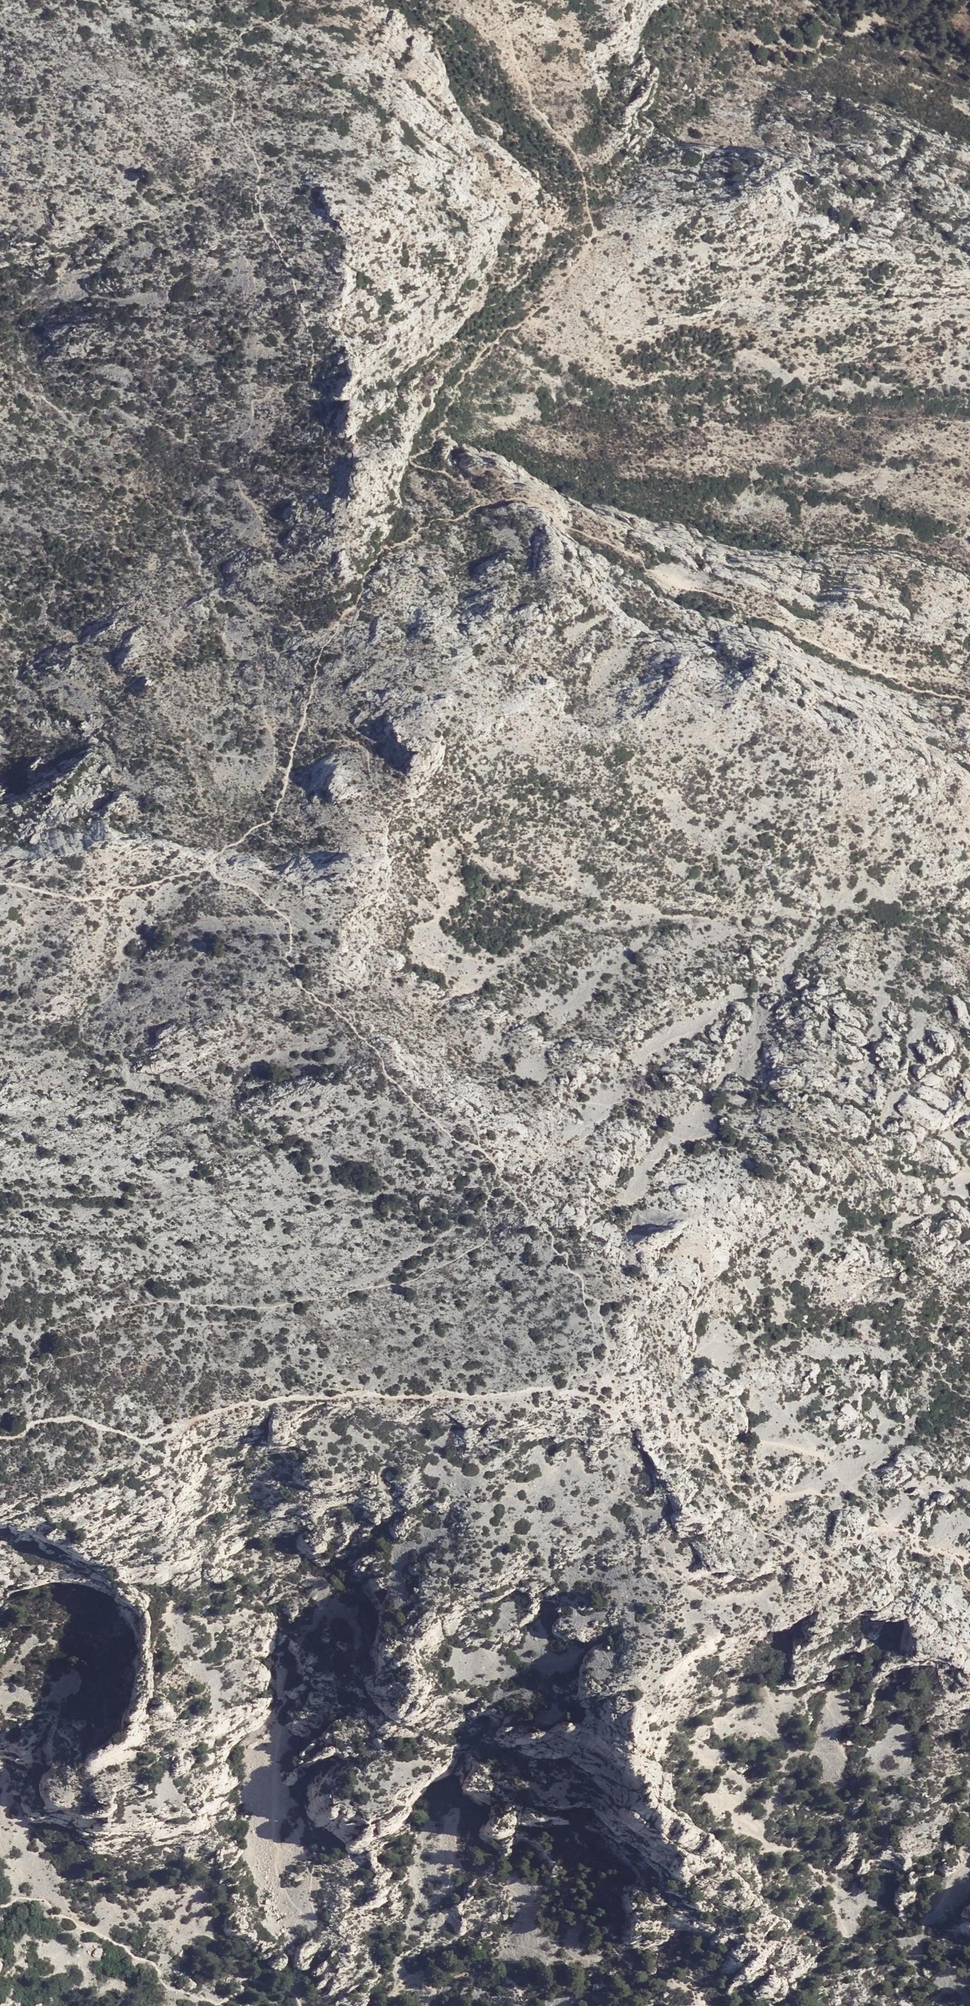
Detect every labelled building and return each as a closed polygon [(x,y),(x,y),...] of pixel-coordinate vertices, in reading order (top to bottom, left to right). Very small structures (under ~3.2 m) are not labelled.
[(905,1096),(900,1111),(937,1125),(942,1110),(905,1096)]
